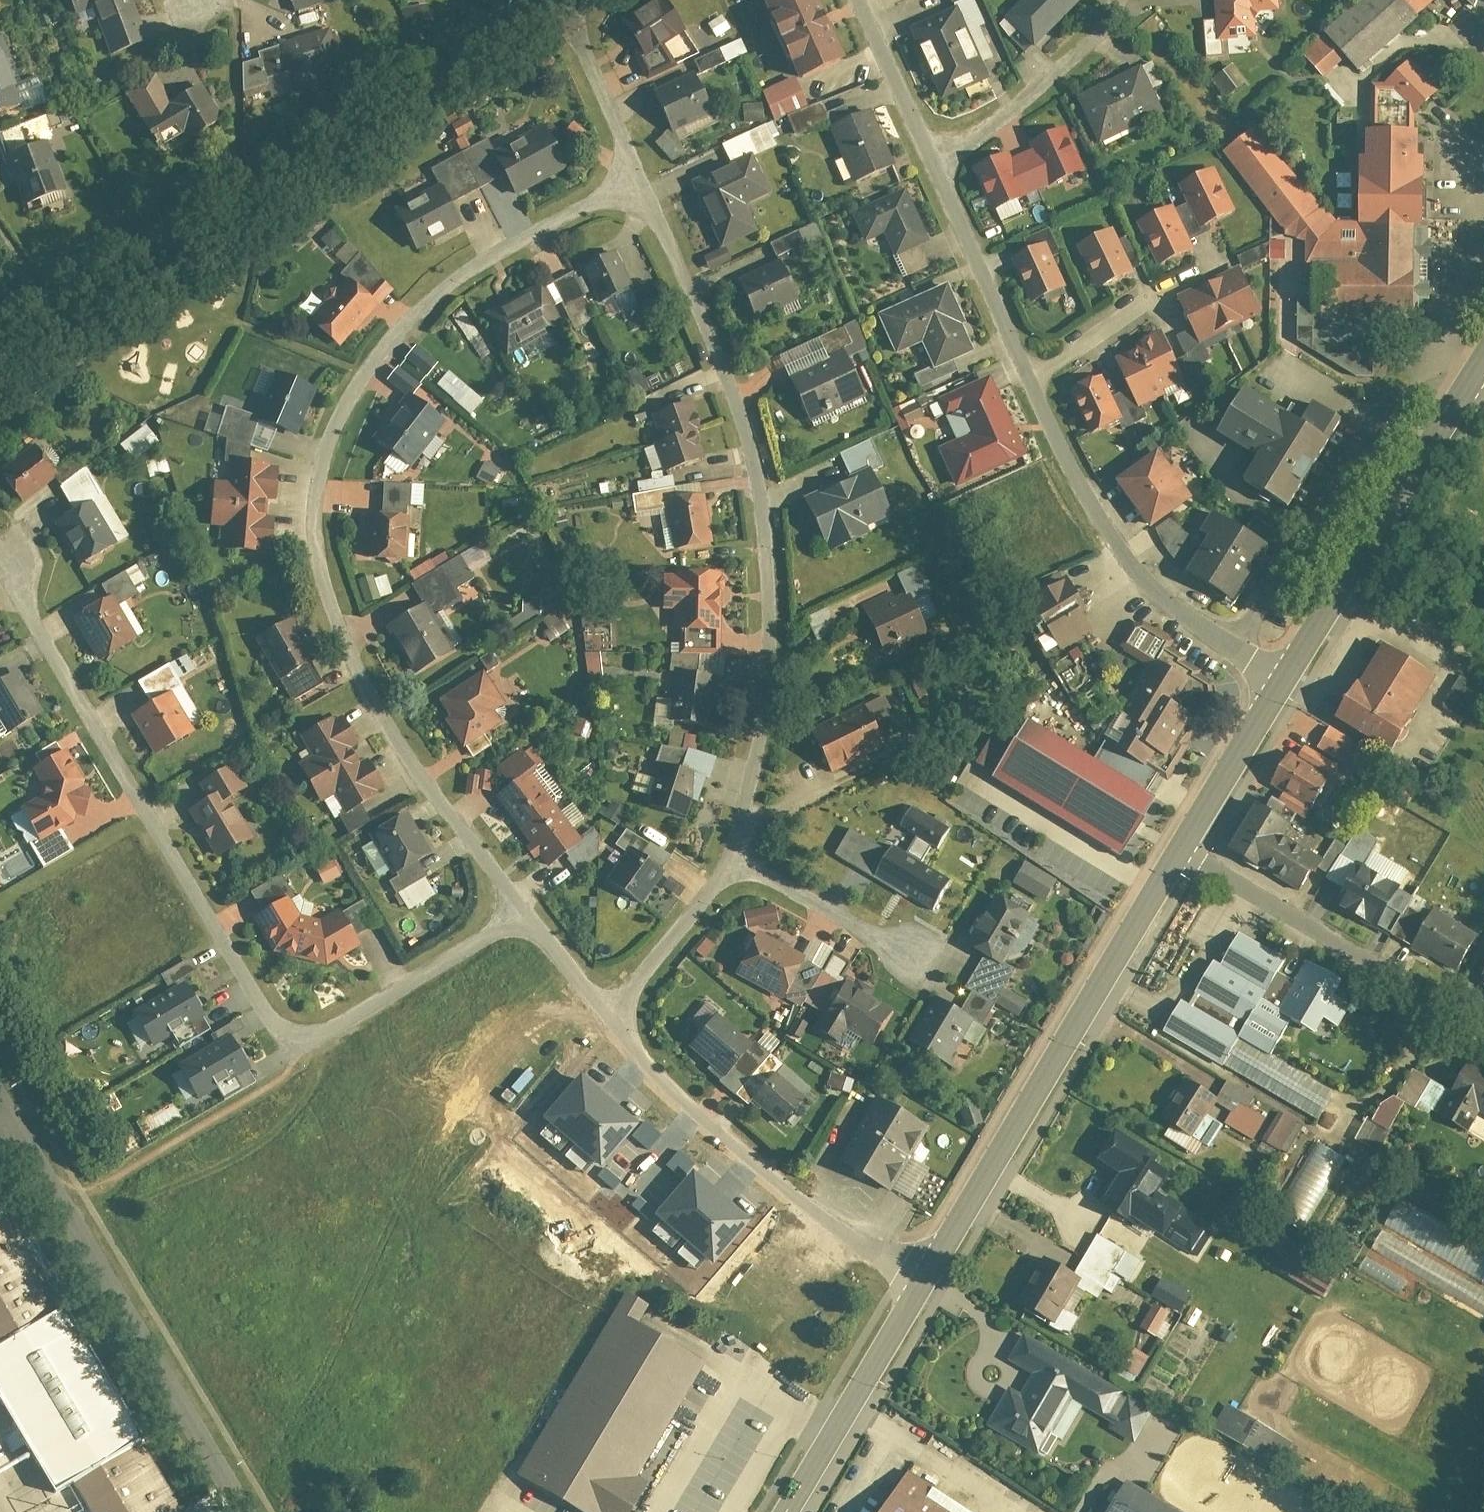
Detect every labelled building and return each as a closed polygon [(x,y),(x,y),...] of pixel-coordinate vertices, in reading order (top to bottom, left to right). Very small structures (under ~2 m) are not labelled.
[(74,17),(89,10),(111,62),(151,45),(131,0),(66,0),(74,17)] [(622,23),(651,79),(705,53),(691,29),(670,0),(655,0),(622,23)] [(850,66),(821,0),(770,0),(763,3),(800,88),(850,66)] [(929,102),(978,81),(944,0),(935,0),(893,17),(929,102)] [(1036,53),(1085,1),(1083,0),(1021,0),(1024,3),(1005,24),(1036,53)] [(1276,9),(1275,0),(1222,0),(1219,4),(1222,40),(1252,37),(1252,20),(1257,12),(1276,9)] [(1409,0),(1340,0),(1284,50),(1306,75),(1329,54),(1345,71),(1416,8),(1409,0)] [(333,29),(278,42),(290,95),(345,82),(333,29)] [(0,38),(0,115),(23,107),(1,38),(0,38)] [(1064,92),(1087,137),(1149,106),(1126,60),(1064,92)] [(1233,64),(1210,79),(1223,98),(1245,84),(1233,64)] [(1406,67),(1376,93),(1358,73),(1321,105),(1339,125),(1388,183),(1456,125),(1406,67)] [(678,132),(718,113),(698,71),(657,90),(678,132)] [(152,76),(126,90),(156,146),(181,133),(188,140),(217,125),(195,84),(165,99),(152,76)] [(791,116),(799,134),(835,119),(861,183),(903,166),(877,101),(855,110),(852,103),(830,112),(827,102),(791,116)] [(563,133),(578,149),(589,140),(573,123),(563,133)] [(572,166),(547,124),(495,154),(520,196),(572,166)] [(1346,181),(1344,216),(1336,220),(1240,124),(1222,151),(1300,257),(1316,264),(1316,292),(1296,291),(1295,341),(1352,378),(1371,377),(1368,308),(1409,310),(1412,188),(1346,181)] [(974,167),(995,223),(1031,210),(1028,202),(1057,191),(1060,199),(1092,187),(1072,133),(1033,147),(1037,157),(1019,163),(1015,152),(974,167)] [(44,141),(4,156),(23,204),(62,189),(44,141)] [(760,232),(749,205),(778,193),(761,151),(695,178),(724,247),(760,232)] [(1166,172),(1189,228),(1226,213),(1203,157),(1166,172)] [(891,236),(909,277),(932,267),(922,243),(930,240),(926,230),(933,227),(911,174),(847,201),(867,246),(891,236)] [(467,225),(443,182),(398,207),(421,250),(467,225)] [(1146,266),(1181,253),(1161,200),(1126,213),(1146,266)] [(1086,284),(1121,267),(1098,220),(1063,237),(1086,284)] [(1429,257),(1429,228),(1412,227),(1411,257),(1429,257)] [(816,228),(768,241),(772,255),(820,242),(816,228)] [(1020,301),(1055,286),(1035,239),(1000,254),(1020,301)] [(638,286),(620,250),(585,267),(602,303),(638,286)] [(739,275),(759,320),(803,301),(783,256),(739,275)] [(1201,342),(1260,314),(1241,274),(1182,302),(1201,342)] [(382,305),(351,277),(313,320),(344,347),(382,305)] [(880,314),(897,350),(900,357),(927,345),(938,369),(976,351),(964,327),(971,324),(951,281),(880,314)] [(569,325),(545,282),(488,313),(511,356),(569,325)] [(811,425),(872,400),(853,354),(871,346),(860,319),(820,336),(828,357),(789,373),(811,425)] [(1139,350),(1142,354),(1159,391),(1181,380),(1162,339),(1139,350)] [(1142,354),(1120,365),(1139,406),(1162,395),(1159,391),(1142,354)] [(320,387),(278,369),(258,418),(300,436),(320,387)] [(448,371),(436,385),(470,416),(483,403),(448,371)] [(932,424),(950,416),(965,410),(977,438),(944,453),(958,486),(1032,453),(997,374),(925,406),(932,424)] [(1094,433),(1119,421),(1100,382),(1075,394),(1094,433)] [(1232,387),(1203,437),(1243,461),(1230,483),(1276,510),(1328,421),(1299,404),(1290,420),(1281,415),(1232,387)] [(376,437),(415,467),(451,421),(412,391),(376,437)] [(698,400),(655,414),(664,441),(658,443),(667,472),(709,458),(701,432),(708,430),(698,400)] [(145,426),(119,446),(132,463),(158,443),(145,426)] [(871,527),(896,518),(898,517),(881,472),(890,468),(878,438),(838,454),(846,475),(799,493),(825,558),(876,538),(871,527)] [(24,500),(61,473),(37,440),(0,468),(24,500)] [(1137,530),(1177,501),(1164,483),(1174,475),(1165,463),(1160,466),(1147,448),(1102,480),(1137,530)] [(276,461),(234,459),(233,481),(218,481),(216,525),(230,525),(229,549),(266,551),(267,549),(277,549),(278,515),(271,515),(272,502),(282,502),(283,465),(276,465),(276,461)] [(491,485),(499,469),(484,463),(477,479),(491,485)] [(718,544),(710,493),(670,499),(678,550),(718,544)] [(101,500),(61,522),(86,567),(126,544),(101,500)] [(1177,566),(1217,595),(1254,543),(1198,503),(1179,530),(1195,541),(1177,566)] [(414,516),(372,514),(370,558),(411,561),(414,516)] [(727,572),(678,571),(678,573),(668,573),(668,609),(676,609),(676,629),(684,630),(684,655),(725,655),(727,572)] [(385,574),(359,583),(366,603),(392,594),(385,574)] [(1073,578),(1025,608),(1043,637),(1052,632),(1064,650),(1097,629),(1088,615),(1094,611),(1073,578)] [(895,590),(863,604),(890,663),(936,642),(913,592),(899,599),(895,590)] [(145,641),(120,596),(82,618),(107,662),(145,641)] [(461,650),(431,602),(391,627),(420,675),(461,650)] [(297,617),(258,638),(283,682),(322,660),(297,617)] [(555,636),(566,631),(560,617),(549,621),(555,636)] [(1149,621),(1137,624),(1122,650),(1150,664),(1100,757),(1157,792),(1166,778),(1173,780),(1196,745),(1191,744),(1209,724),(1206,722),(1225,702),(1218,682),(1206,674),(1209,669),(1192,660),(1194,655),(1177,647),(1181,640),(1149,621)] [(1392,644),(1345,717),(1398,751),(1445,678),(1392,644)] [(18,670),(13,655),(0,660),(0,676),(18,670)] [(510,704),(487,669),(440,699),(452,718),(449,720),(467,748),(507,723),(499,711),(510,704)] [(27,670),(0,686),(0,743),(1,745),(54,714),(27,670)] [(720,676),(679,672),(674,721),(715,725),(720,676)] [(1449,706),(1468,718),(1483,693),(1483,688),(1467,677),(1449,706)] [(141,716),(164,757),(207,733),(184,692),(141,716)] [(890,747),(867,704),(814,731),(837,775),(890,747)] [(338,715),(303,737),(314,756),(302,763),(325,801),(339,793),(351,812),(389,789),(371,760),(364,764),(355,749),(365,743),(347,713),(339,718),(338,715)] [(1100,757),(1036,719),(1019,748),(999,736),(983,762),(1001,772),(997,779),(1129,857),(1165,797),(1157,792),(1100,757)] [(1375,753),(1336,727),(1320,751),(1311,745),(1304,756),(1298,751),(1276,785),(1291,795),(1285,804),(1308,820),(1345,764),(1361,774),(1375,753)] [(553,866),(586,839),(534,774),(549,763),(531,741),(498,768),(511,784),(497,796),(534,843),(531,846),(540,858),(544,855),(553,866)] [(90,781),(72,750),(38,770),(47,786),(45,797),(26,809),(46,842),(79,822),(90,781)] [(710,777),(661,761),(647,805),(691,819),(696,801),(702,802),(710,777)] [(196,814),(224,861),(260,840),(237,803),(254,792),(237,765),(205,785),(215,802),(196,814)] [(1404,776),(1391,798),(1408,807),(1420,785),(1404,776)] [(1262,804),(1236,849),(1305,889),(1324,856),(1285,833),(1292,821),(1262,804)] [(956,828),(917,806),(905,826),(944,848),(956,828)] [(436,852),(411,811),(372,835),(396,875),(436,852)] [(1335,862),(1344,846),(1334,841),(1326,856),(1335,862)] [(669,871),(633,846),(609,879),(645,905),(669,871)] [(957,881),(898,846),(881,876),(939,910),(957,881)] [(330,859),(313,868),(323,886),(340,877),(330,859)] [(1024,862),(1012,883),(1044,902),(1057,881),(1024,862)] [(1366,863),(1340,906),(1380,930),(1406,886),(1366,863)] [(1037,914),(1000,894),(971,945),(1008,965),(1037,914)] [(280,955),(308,960),(317,920),(308,917),(297,899),(261,919),(280,955)] [(743,911),(744,928),(777,925),(775,908),(743,911)] [(1414,952),(1460,979),(1483,938),(1483,934),(1440,908),(1414,952)] [(344,912),(326,922),(317,920),(308,960),(333,965),(364,948),(344,912)] [(811,956),(762,930),(739,974),(788,999),(811,956)] [(1293,958),(1245,930),(1226,963),(1219,959),(1200,992),(1205,996),(1199,1007),(1187,1000),(1169,1031),(1227,1064),(1244,1035),(1277,1054),(1298,1018),(1283,1010),(1300,980),(1285,971),(1293,958)] [(830,956),(820,971),(833,980),(844,964),(830,956)] [(188,960),(159,976),(165,987),(195,971),(188,960)] [(1351,983),(1310,961),(1300,980),(1283,1010),(1298,1018),(1323,1033),(1351,983)] [(899,1010),(846,980),(819,1029),(844,1043),(851,1031),(878,1046),(899,1010)] [(204,1025),(184,990),(131,1021),(151,1055),(204,1025)] [(980,1019),(941,996),(915,1042),(955,1064),(980,1019)] [(757,1045),(721,1014),(693,1047),(729,1077),(757,1045)] [(251,1078),(231,1043),(178,1074),(198,1108),(251,1078)] [(1474,1061),(1445,1116),(1475,1131),(1483,1115),(1483,1066),(1474,1061)] [(810,1098),(779,1072),(755,1101),(786,1127),(810,1098)] [(609,1102),(581,1077),(544,1121),(572,1145),(609,1102)] [(1221,1096),(1190,1078),(1167,1116),(1198,1134),(1221,1096)] [(1384,1095),(1374,1124),(1392,1130),(1402,1101),(1384,1095)] [(934,1126),(880,1096),(842,1163),(896,1193),(934,1126)] [(637,1126),(609,1102),(572,1145),(600,1169),(637,1126)] [(1287,1154),(1304,1127),(1284,1115),(1267,1142),(1287,1154)] [(1376,1152),(1387,1132),(1366,1120),(1355,1141),(1376,1152)] [(1179,1166),(1121,1131),(1104,1159),(1127,1174),(1111,1200),(1195,1252),(1213,1222),(1163,1192),(1179,1166)] [(1302,1233),(1345,1159),(1318,1143),(1275,1217),(1302,1233)] [(721,1198),(693,1174),(656,1217),(684,1241),(721,1198)] [(750,1222),(721,1198),(684,1241),(712,1266),(750,1222)] [(1483,1281),(1483,1244),(1398,1202),(1383,1232),(1483,1281)] [(0,1214),(0,1421),(53,1510),(74,1497),(82,1511),(177,1511),(61,1317),(72,1310),(31,1242),(20,1249),(0,1214)] [(1371,1252),(1483,1313),(1483,1288),(1381,1233),(1371,1252)] [(1262,1263),(1325,1297),(1340,1268),(1278,1234),(1262,1263)] [(1360,1269),(1401,1295),(1409,1282),(1368,1256),(1360,1269)] [(1084,1278),(1050,1258),(1025,1302),(1059,1322),(1084,1278)] [(1163,1276),(1151,1297),(1181,1314),(1193,1293),(1163,1276)] [(504,1474),(566,1511),(626,1511),(642,1485),(629,1477),(699,1363),(634,1322),(642,1309),(616,1293),(504,1474)] [(1141,1331),(1162,1339),(1172,1313),(1151,1305),(1141,1331)] [(1156,1408),(1030,1335),(1015,1360),(1041,1375),(1029,1395),(1017,1387),(996,1424),(1048,1454),(1079,1402),(1139,1437),(1156,1408)] [(1129,1349),(1120,1372),(1139,1379),(1148,1357),(1129,1349)] [(1306,1444),(1233,1403),(1218,1428),(1291,1470),(1306,1444)] [(917,1473),(891,1511),(977,1511),(917,1473)] [(1132,1481),(1114,1511),(1184,1511),(1132,1481)]
